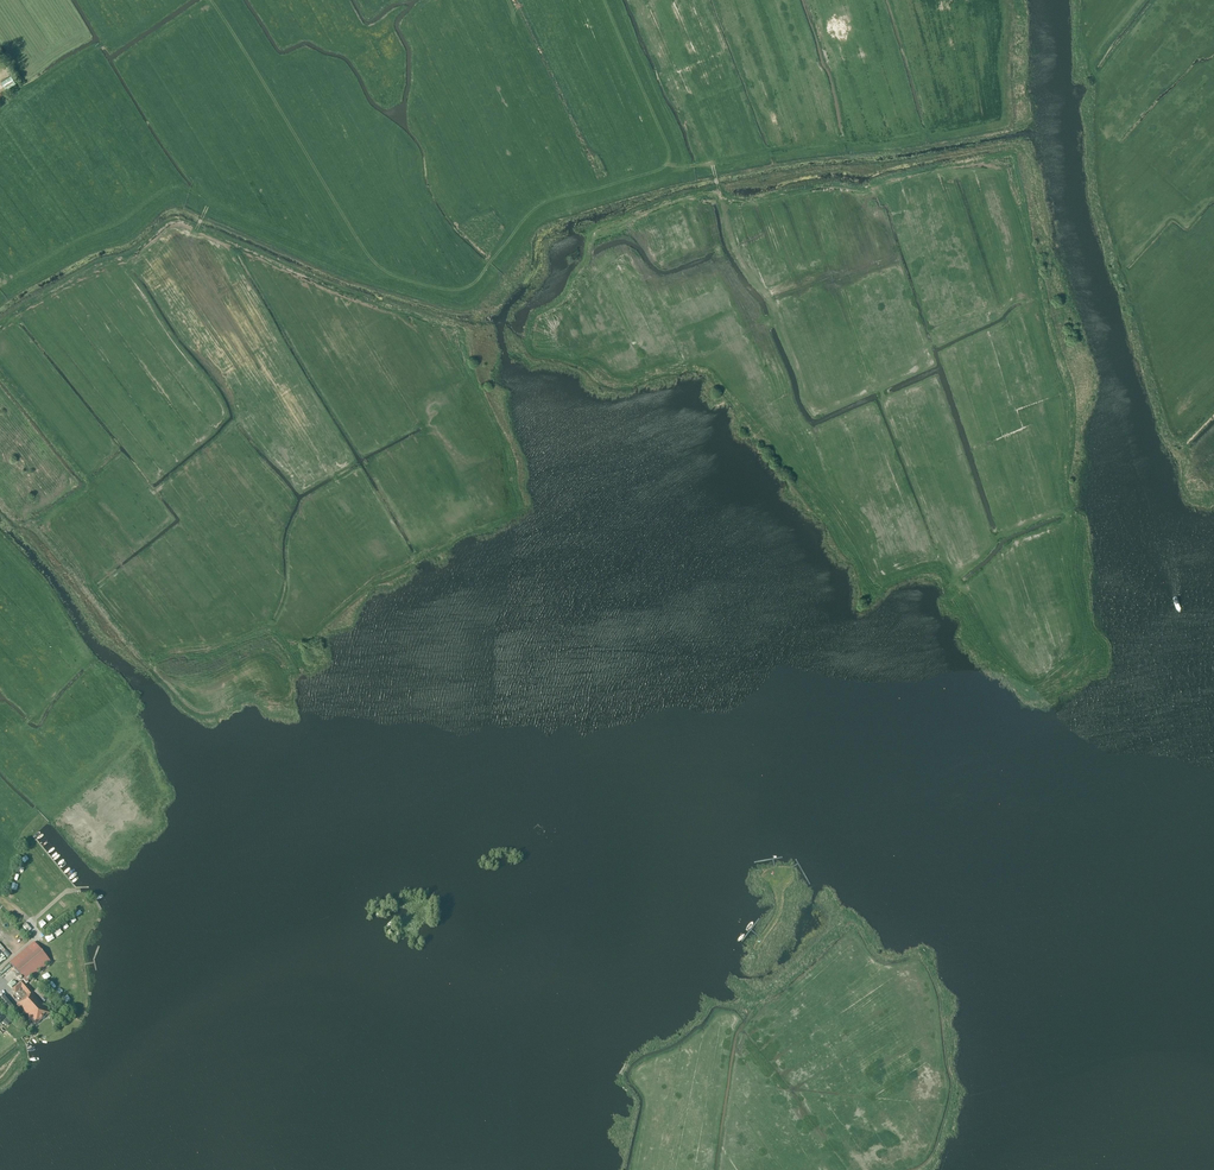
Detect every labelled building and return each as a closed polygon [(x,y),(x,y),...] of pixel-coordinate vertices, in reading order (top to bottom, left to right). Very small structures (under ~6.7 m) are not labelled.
[(81,907),(76,912),(81,918),(86,913),(81,907)] [(27,922),(23,925),(28,931),(32,928),(27,922)] [(0,943),(0,963),(11,954),(1,942),(0,943)] [(50,1013),(26,985),(28,983),(27,982),(50,962),(34,943),(9,963),(23,979),(12,989),(15,993),(16,993),(22,1000),(20,1001),(21,1001),(17,1005),(30,1020),(31,1020),(35,1025),(50,1013)] [(41,1000),(49,993),(42,985),(34,992),(41,1000)] [(13,1008),(4,997),(0,1000),(0,1007),(6,1014),(13,1008)] [(53,1009),(57,1006),(50,998),(47,1000),(53,1009)] [(73,1002),(69,1006),(74,1011),(78,1007),(73,1002)]
